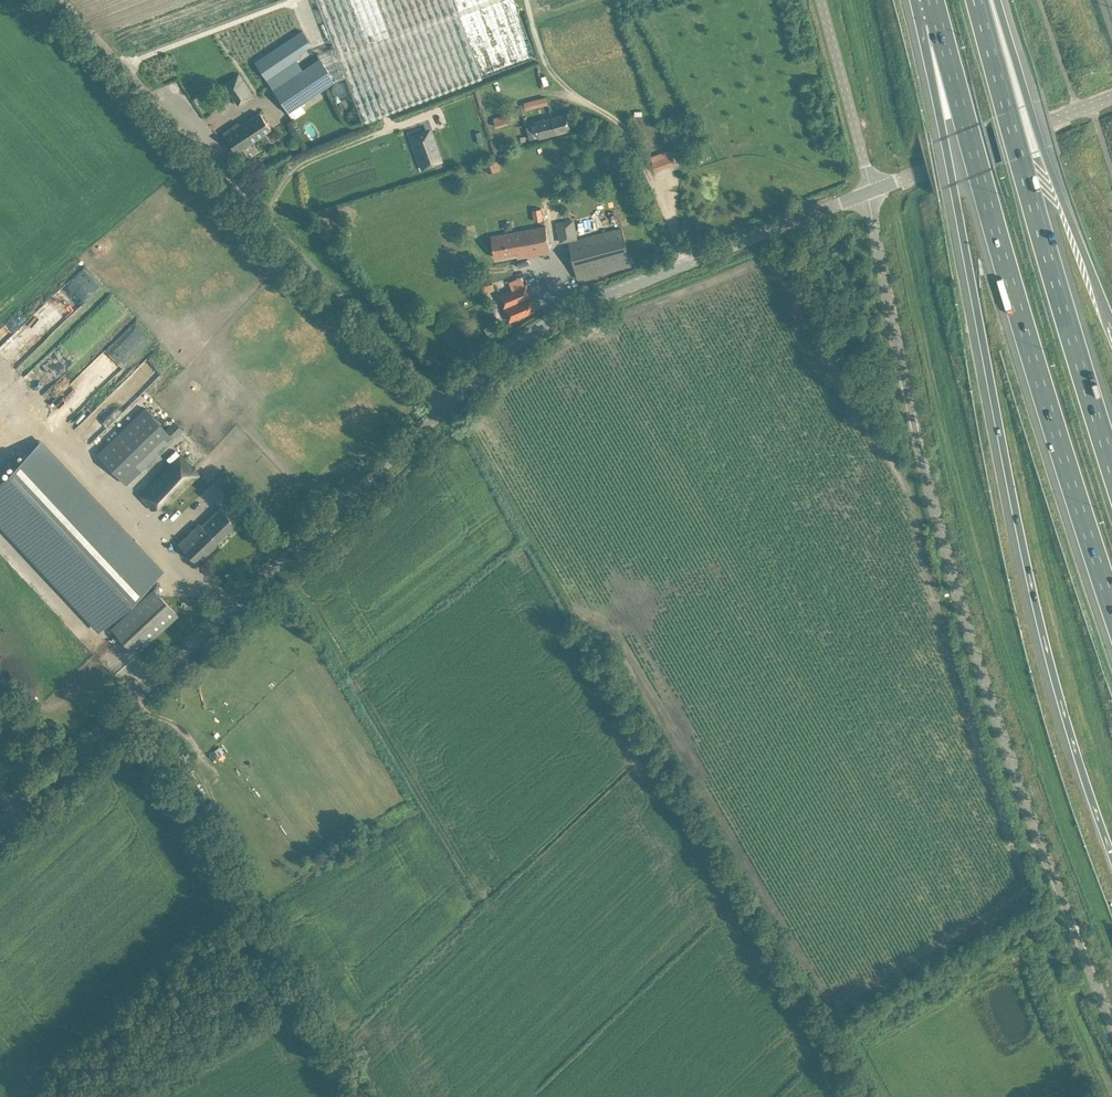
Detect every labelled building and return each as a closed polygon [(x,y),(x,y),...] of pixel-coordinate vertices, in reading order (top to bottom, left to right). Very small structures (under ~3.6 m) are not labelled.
[(332,48),(316,54),(319,56),(335,80),(343,77),(360,123),(481,77),(452,0),(314,0),(332,48)] [(257,59),(269,76),(293,60),(294,61),(300,56),(299,54),(312,45),(302,30),(278,45),(272,49),(257,59)] [(288,112),(335,80),(319,56),(300,69),(294,61),(293,60),(269,76),(266,79),(288,112)] [(239,74),(224,83),(238,106),(253,96),(239,74)] [(546,96),(523,102),(526,110),(549,104),(546,96)] [(259,113),(225,136),(236,151),(270,128),(259,113)] [(513,121),(510,113),(494,118),(496,126),(513,121)] [(539,136),(539,138),(571,130),(566,113),(535,121),(535,122),(534,122),(534,124),(527,126),(530,138),(539,136)] [(422,130),(409,134),(421,168),(434,164),(432,159),(439,156),(431,132),(423,135),(422,130)] [(670,149),(650,156),(651,157),(656,170),(675,164),(670,149)] [(503,161),(486,165),(488,174),(504,171),(503,161)] [(536,211),(538,224),(547,222),(545,210),(536,211)] [(514,231),(503,233),(491,235),(495,258),(517,253),(517,255),(518,255),(518,258),(551,252),(546,226),(515,231),(514,231)] [(622,228),(568,243),(577,279),(632,264),(622,228)] [(527,283),(500,294),(509,320),(535,309),(527,283)] [(98,455),(126,484),(174,437),(145,408),(98,455)] [(135,653),(177,614),(153,588),(153,583),(151,581),(162,571),(40,440),(0,477),(0,523),(99,630),(107,623),(135,653)] [(187,486),(199,474),(194,468),(179,455),(139,496),(151,509),(156,506),(161,507),(164,508),(187,486)] [(216,497),(224,488),(215,480),(206,489),(216,497)] [(196,562),(236,523),(220,507),(201,525),(199,523),(178,544),(196,562)] [(218,752),(222,759),(229,755),(224,748),(218,752)]
